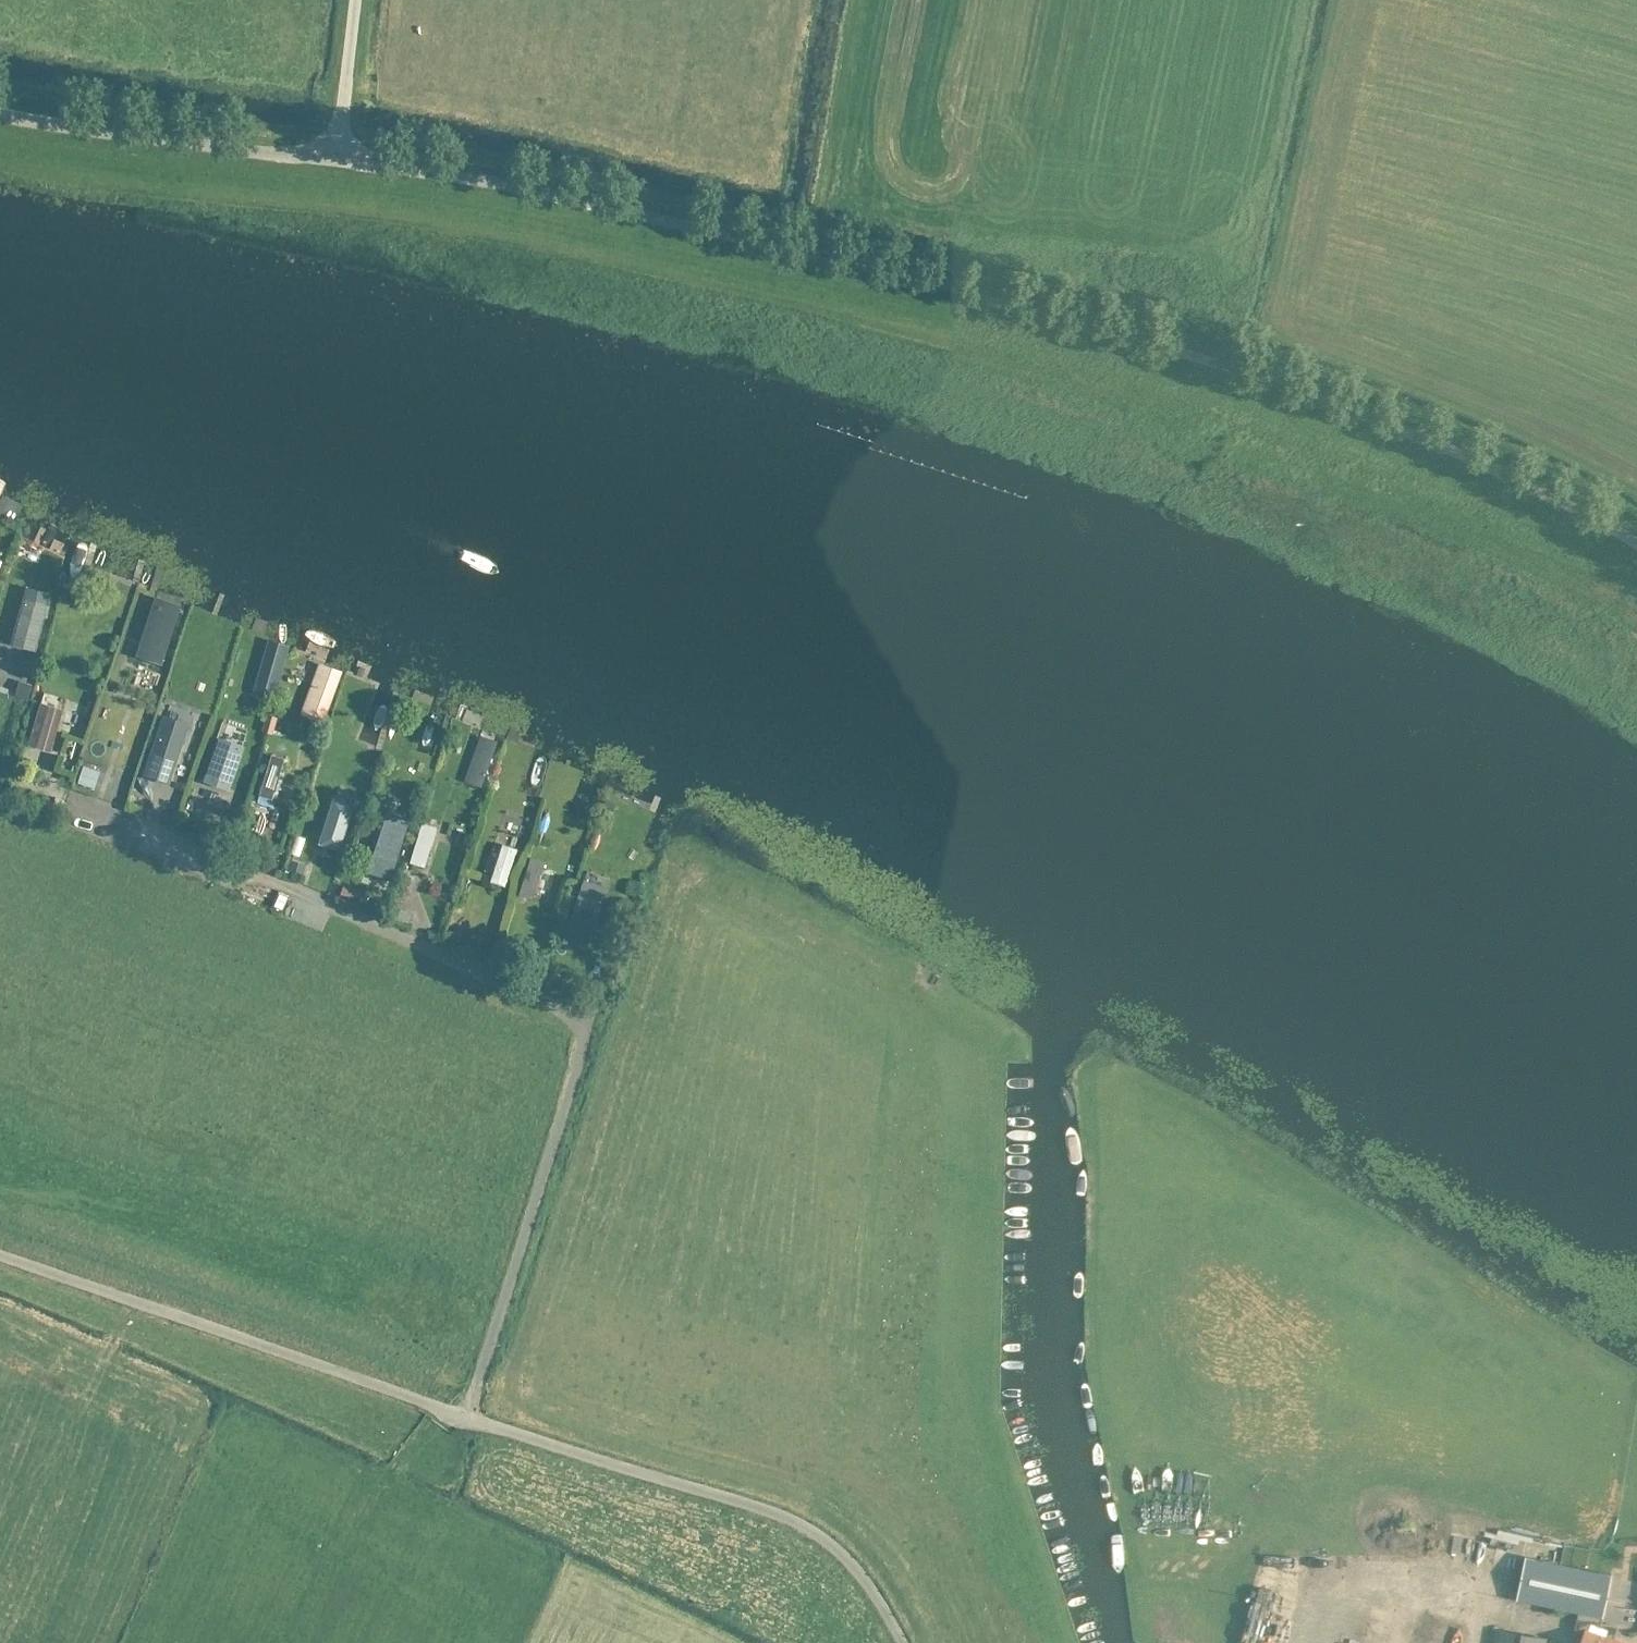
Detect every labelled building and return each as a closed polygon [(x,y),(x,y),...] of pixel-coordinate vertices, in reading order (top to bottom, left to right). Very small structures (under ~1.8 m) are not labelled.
[(161,666),(182,603),(158,595),(136,658),(161,666)] [(24,601),(12,644),(34,649),(45,607),(24,601)] [(288,646),(270,640),(253,692),(270,698),(288,646)] [(340,669),(321,662),(302,712),(321,719),(340,669)] [(28,745),(43,749),(55,709),(40,704),(28,745)] [(163,715),(143,776),(169,785),(189,724),(163,715)] [(73,749),(74,729),(59,728),(58,748),(73,749)] [(220,739),(206,781),(227,788),(241,747),(220,739)] [(271,755),(259,796),(272,800),(284,759),(271,755)] [(79,759),(73,784),(88,788),(95,763),(79,759)] [(38,766),(24,763),(23,768),(36,772),(38,766)] [(320,843),(337,848),(351,806),(334,801),(320,843)] [(144,809),(127,803),(124,809),(141,816),(144,809)] [(411,819),(388,812),(368,871),(391,879),(411,819)] [(424,867),(435,827),(421,823),(409,863),(424,867)] [(202,829),(189,824),(186,832),(199,837),(202,829)] [(249,850),(252,843),(240,838),(237,846),(249,850)] [(502,845),(490,882),(504,886),(516,849),(502,845)] [(544,863),(530,858),(518,895),(533,899),(544,863)] [(302,870),(292,867),(290,872),(300,875),(302,870)] [(584,883),(564,941),(585,948),(605,891),(584,883)] [(410,915),(399,911),(396,919),(408,923),(410,915)] [(445,941),(457,946),(461,937),(449,932),(445,941)] [(571,986),(558,981),(556,987),(569,992),(571,986)] [(1630,1638),(1612,1632),(1617,1619),(1599,1617),(1609,1569),(1525,1551),(1516,1593),(1579,1606),(1575,1622),(1583,1625),(1577,1642),(1628,1642),(1630,1638)] [(1613,1579),(1612,1596),(1636,1597),(1636,1579),(1613,1579)] [(1386,1624),(1404,1630),(1412,1605),(1394,1599),(1386,1624)] [(1461,1619),(1446,1616),(1447,1610),(1412,1604),(1407,1640),(1423,1642),(1458,1642),(1461,1619)] [(1495,1624),(1492,1642),(1543,1642),(1544,1633),(1495,1624)] [(1373,1633),(1359,1631),(1357,1642),(1371,1642),(1373,1633)]
